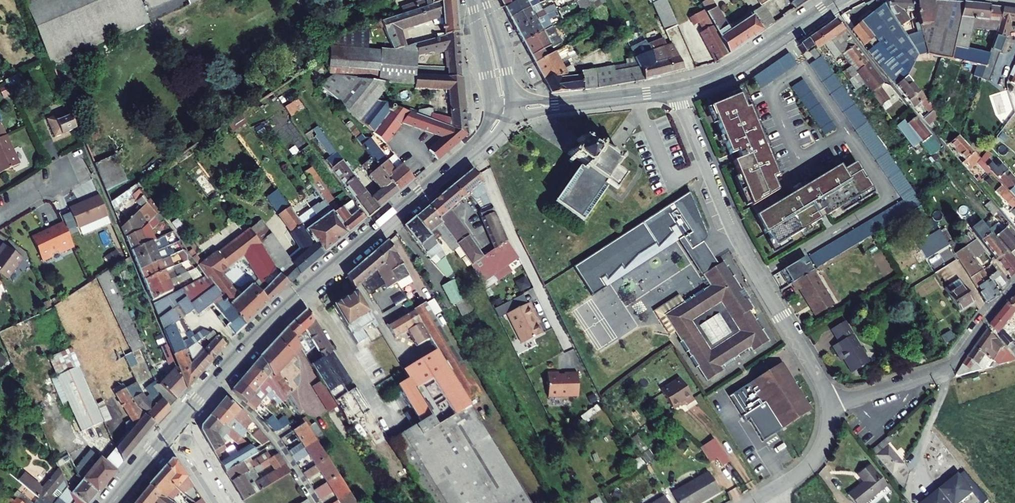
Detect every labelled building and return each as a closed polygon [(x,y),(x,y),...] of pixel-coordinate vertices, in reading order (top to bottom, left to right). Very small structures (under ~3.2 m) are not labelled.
[(140,0),(23,0),(51,64),(149,22),(140,0)] [(388,40),(393,51),(404,48),(399,30),(432,20),(434,25),(443,25),(444,36),(458,33),(456,0),(450,0),(403,14),(380,22),(388,40)] [(401,7),(403,14),(450,0),(422,0),(401,7)] [(504,9),(520,0),(500,0),(504,9)] [(504,9),(510,19),(529,8),(539,3),(537,0),(520,0),(504,9)] [(585,0),(580,0),(577,1),(582,12),(589,8),(585,0)] [(585,0),(589,8),(590,11),(605,2),(603,0),(586,0),(585,0)] [(677,26),(665,0),(661,0),(653,3),(652,4),(665,32),(677,26)] [(701,4),(705,10),(711,22),(721,39),(720,39),(729,54),(762,31),(753,17),(730,32),(711,0),(708,0),(701,4)] [(791,3),(795,10),(809,0),(795,0),(791,3)] [(916,12),(916,0),(885,0),(889,11),(890,12),(897,23),(899,26),(909,20),(904,11),(916,12)] [(943,2),(923,0),(916,0),(916,12),(916,15),(923,40),(927,54),(927,55),(931,55),(943,2)] [(972,29),(997,31),(1003,8),(963,3),(943,2),(931,55),(952,60),(977,66),(974,76),(980,79),(989,55),(967,50),(972,29)] [(753,17),(762,31),(775,23),(763,4),(761,5),(750,12),(753,17)] [(533,15),(529,8),(510,19),(516,31),(553,11),(550,5),(533,15)] [(1003,8),(997,31),(990,50),(998,53),(1004,38),(1009,22),(1014,23),(1014,9),(1003,8)] [(716,62),(729,54),(720,39),(721,39),(711,22),(705,10),(689,18),(693,26),(699,23),(703,32),(700,33),(716,62)] [(556,16),(553,11),(516,31),(523,43),(551,27),(548,21),(556,16)] [(875,41),(897,23),(890,12),(879,22),(872,13),(860,22),(875,41)] [(841,54),(854,45),(836,19),(808,39),(816,50),(823,45),(824,44),(834,59),(841,54)] [(383,42),(388,40),(380,22),(354,31),(359,44),(375,38),(378,44),(383,42)] [(896,86),(907,77),(917,56),(918,56),(915,50),(911,44),(899,26),(897,23),(875,41),(860,22),(851,30),(863,46),(868,42),(885,63),(880,67),(896,86)] [(618,27),(624,38),(630,35),(624,24),(618,27)] [(534,64),(554,53),(551,49),(561,44),(551,27),(523,43),(534,64)] [(660,77),(683,71),(671,43),(665,45),(663,40),(664,39),(659,28),(650,31),(658,49),(651,52),(655,65),(657,64),(660,77)] [(448,68),(447,61),(432,59),(429,53),(447,49),(459,46),(458,33),(444,36),(416,44),(419,56),(422,55),(428,66),(448,68)] [(655,65),(651,52),(640,55),(630,35),(624,38),(634,58),(639,69),(641,68),(644,81),(660,77),(657,64),(655,65)] [(392,74),(393,51),(330,45),(330,48),(326,40),(317,43),(328,70),(392,74)] [(393,51),(388,40),(383,42),(386,48),(393,51)] [(807,40),(800,45),(805,52),(812,47),(807,40)] [(927,54),(923,40),(911,44),(915,50),(918,56),(927,54)] [(392,74),(416,75),(419,56),(416,44),(404,48),(393,51),(392,74)] [(851,67),(855,73),(868,63),(854,45),(841,54),(851,67)] [(447,61),(448,68),(449,69),(461,69),(459,46),(447,49),(447,61)] [(447,49),(429,53),(432,59),(447,61),(447,49)] [(544,82),(576,73),(571,65),(563,70),(554,53),(534,64),(544,82)] [(788,53),(752,78),(760,89),(796,64),(788,53)] [(639,69),(634,58),(625,60),(626,64),(616,66),(625,84),(644,81),(641,68),(639,69)] [(866,82),(873,90),(879,85),(883,83),(868,63),(855,73),(861,80),(864,84),(866,82)] [(625,84),(616,66),(595,69),(595,70),(580,72),(583,90),(598,89),(625,84)] [(843,73),(853,86),(861,80),(855,73),(851,67),(843,73)] [(462,78),(461,69),(449,69),(448,68),(448,77),(462,78)] [(390,83),(391,83),(392,74),(328,70),(330,74),(333,74),(389,83),(390,83)] [(583,90),(580,72),(576,73),(544,82),(551,94),(583,90)] [(437,161),(467,135),(452,128),(431,120),(424,117),(417,114),(376,101),(389,83),(333,74),(319,85),(343,107),(374,134),(384,144),(402,123),(408,125),(441,137),(443,139),(429,151),(437,161)] [(415,85),(416,75),(392,74),(391,83),(415,85)] [(20,83),(16,75),(5,80),(9,88),(20,83)] [(448,77),(416,75),(415,85),(414,89),(448,90),(450,111),(465,111),(462,78),(448,77)] [(929,115),(933,120),(939,114),(907,77),(896,86),(914,108),(920,103),(923,107),(929,114),(928,115),(929,115)] [(805,79),(793,86),(820,137),(833,130),(805,79)] [(976,92),(979,82),(973,80),(969,90),(976,92)] [(870,92),(880,106),(890,99),(879,85),(873,90),(870,92)] [(733,162),(751,207),(778,191),(773,179),(778,177),(767,149),(772,147),(768,137),(763,139),(760,132),(749,107),(746,109),(736,86),(706,98),(730,155),(733,162)] [(9,96),(5,87),(0,90),(4,99),(9,96)] [(270,103),(267,99),(254,108),(257,112),(270,103)] [(284,108),(290,117),(303,109),(297,99),(284,108)] [(897,107),(906,119),(912,114),(903,102),(897,107)] [(914,108),(917,112),(923,107),(920,103),(914,108)] [(424,117),(431,120),(432,114),(433,109),(428,109),(418,111),(417,114),(424,117)] [(54,138),(76,129),(68,111),(47,119),(54,138)] [(467,135),(465,111),(450,111),(451,119),(432,114),(431,120),(452,128),(467,135)] [(896,127),(902,134),(909,128),(931,156),(940,148),(912,114),(906,119),(896,127)] [(234,134),(241,131),(233,119),(227,123),(234,134)] [(285,142),(295,138),(288,120),(278,124),(285,142)] [(823,249),(830,261),(922,206),(867,124),(855,131),(903,202),(825,248),(823,249)] [(437,161),(429,151),(408,125),(384,144),(394,155),(413,180),(437,161)] [(255,131),(252,127),(241,132),(241,131),(234,134),(241,142),(243,141),(243,138),(255,131)] [(355,178),(317,127),(312,130),(316,136),(315,137),(330,157),(325,161),(344,186),(355,178)] [(367,142),(356,128),(351,132),(361,146),(367,142)] [(1003,141),(1007,136),(1002,133),(998,138),(1003,141)] [(6,135),(0,138),(0,172),(19,164),(6,135)] [(959,136),(949,144),(965,161),(962,164),(968,171),(977,164),(983,171),(975,179),(978,183),(991,172),(991,171),(987,167),(980,159),(959,136)] [(581,170),(578,168),(553,203),(581,223),(606,188),(603,186),(606,182),(617,189),(619,186),(618,185),(625,175),(627,175),(627,173),(625,173),(616,167),(619,163),(621,162),(622,160),(622,158),(620,156),(617,157),(617,158),(602,148),(603,148),(603,145),(601,144),(598,144),(597,146),(597,148),(595,151),(585,144),(588,139),(585,137),(582,141),(578,138),(576,142),(579,144),(572,154),(569,151),(567,154),(571,157),(568,161),(571,164),(574,159),(584,166),(581,170)] [(398,193),(413,180),(394,155),(387,160),(371,139),(367,142),(361,146),(371,158),(398,193)] [(311,150),(308,146),(302,150),(305,154),(311,150)] [(998,156),(990,147),(987,150),(995,160),(998,156)] [(991,163),(995,160),(987,150),(980,159),(987,167),(991,163)] [(26,164),(22,152),(16,154),(20,166),(26,164)] [(116,156),(94,165),(110,202),(130,189),(116,156)] [(398,193),(371,158),(362,166),(381,191),(371,199),(379,209),(385,204),(398,193)] [(776,247),(820,220),(820,219),(826,215),(826,216),(872,189),(856,163),(842,171),(840,166),(808,185),(806,180),(797,185),(799,190),(769,208),(771,211),(759,219),(776,247)] [(1014,185),(1014,180),(1001,164),(996,169),(991,163),(987,167),(991,171),(991,172),(1008,191),(1014,185)] [(326,205),(333,200),(325,189),(310,168),(304,173),(319,195),(323,201),(326,205)] [(464,256),(465,257),(470,264),(472,266),(481,282),(482,283),(493,276),(497,282),(511,272),(507,266),(518,258),(517,258),(506,241),(481,184),(482,183),(471,170),(428,207),(458,248),(464,256)] [(366,193),(355,178),(344,186),(355,201),(366,193)] [(130,220),(121,228),(125,238),(140,231),(159,213),(138,184),(130,189),(110,202),(113,209),(132,196),(136,199),(138,202),(139,206),(127,217),(130,220)] [(1001,186),(996,191),(1013,210),(1011,213),(1014,217),(1014,201),(1001,186)] [(325,189),(333,200),(336,198),(329,187),(325,189)] [(297,219),(276,191),(266,198),(290,233),(300,249),(288,259),(260,221),(249,230),(250,230),(261,245),(266,253),(280,275),(289,285),(290,285),(323,255),(302,225),(297,219)] [(688,192),(570,267),(589,296),(603,287),(600,283),(598,279),(602,276),(604,280),(618,267),(621,270),(636,254),(653,244),(671,225),(669,221),(674,218),(671,214),(677,211),(692,235),(696,233),(706,226),(708,223),(708,220),(707,217),(688,192)] [(371,199),(366,193),(355,201),(368,218),(379,209),(371,199)] [(111,223),(99,196),(69,208),(78,228),(88,224),(91,232),(111,223)] [(314,214),(336,244),(348,234),(333,214),(326,205),(323,201),(318,205),(317,203),(310,209),(310,210),(314,214)] [(348,234),(365,220),(351,201),(333,214),(348,234)] [(993,215),(998,211),(990,201),(985,205),(993,215)] [(458,248),(428,207),(415,218),(429,235),(435,230),(440,237),(452,252),(454,251),(458,248)] [(310,217),(314,214),(310,210),(297,219),(302,225),(309,220),(310,217)] [(702,276),(718,266),(696,233),(692,235),(677,211),(671,214),(674,218),(669,221),(671,225),(653,244),(636,254),(621,270),(618,267),(604,280),(602,276),(598,279),(600,283),(603,287),(678,241),(701,277),(702,276)] [(140,231),(125,238),(131,252),(155,241),(150,232),(158,224),(162,230),(163,229),(168,225),(165,220),(159,213),(140,231)] [(174,214),(165,220),(168,225),(172,230),(181,223),(174,214)] [(323,255),(336,244),(314,214),(310,217),(309,220),(302,225),(323,255)] [(936,216),(931,219),(944,239),(948,235),(936,216)] [(429,235),(415,218),(404,227),(430,259),(435,254),(440,260),(444,256),(441,250),(434,242),(429,235)] [(929,257),(948,245),(944,239),(931,219),(909,233),(925,259),(926,259),(930,265),(934,263),(931,259),(929,257)] [(988,230),(981,220),(971,228),(996,260),(1005,252),(988,230)] [(51,254),(57,251),(60,252),(60,253),(73,247),(63,223),(49,229),(50,231),(43,234),(41,233),(31,238),(42,261),(52,256),(51,254)] [(81,236),(91,232),(88,224),(78,228),(81,236)] [(172,230),(168,225),(163,229),(167,235),(173,232),(172,230)] [(988,230),(1005,252),(1008,250),(1010,253),(1014,249),(1014,241),(1005,228),(1001,232),(995,225),(988,230)] [(247,265),(266,253),(261,245),(250,230),(217,254),(228,269),(243,258),(247,265)] [(440,237),(435,230),(429,235),(434,242),(440,237)] [(973,241),(975,240),(970,233),(954,244),(956,247),(970,237),(973,241)] [(954,254),(973,241),(970,237),(956,247),(954,244),(948,235),(944,239),(948,245),(954,254)] [(166,247),(168,246),(164,236),(155,241),(131,252),(135,260),(166,247)] [(982,253),(984,251),(975,240),(973,241),(954,254),(970,279),(982,270),(974,258),(981,253),(982,253)] [(399,287),(403,284),(401,281),(409,276),(388,242),(377,251),(399,287)] [(178,254),(183,251),(177,243),(172,244),(174,248),(168,250),(166,247),(135,260),(139,271),(170,257),(178,254)] [(0,253),(0,273),(8,279),(23,259),(3,244),(0,248),(0,253)] [(458,248),(454,251),(460,259),(464,256),(458,248)] [(823,249),(809,257),(816,269),(830,261),(823,249)] [(1011,278),(1014,273),(1014,249),(1010,253),(1008,250),(1005,252),(996,260),(1011,278)] [(178,254),(183,263),(188,261),(192,259),(188,253),(186,250),(183,251),(178,254)] [(377,251),(354,271),(362,284),(369,295),(384,284),(387,289),(393,285),(395,290),(399,287),(377,251)] [(215,252),(208,258),(221,274),(228,269),(217,254),(215,252)] [(280,275),(266,253),(247,265),(257,280),(253,285),(261,294),(280,275)] [(435,264),(440,260),(435,254),(430,259),(435,264)] [(280,275),(261,294),(253,285),(241,295),(238,291),(235,290),(234,291),(221,274),(208,258),(201,263),(196,256),(192,259),(198,267),(205,277),(207,279),(208,278),(229,306),(245,326),(289,285),(280,275)] [(131,257),(121,263),(124,268),(133,262),(131,257)] [(164,271),(174,267),(170,257),(139,271),(143,281),(164,271)] [(470,264),(465,257),(462,259),(467,267),(470,264)] [(801,259),(784,270),(792,284),(813,271),(809,263),(804,265),(801,259)] [(186,267),(184,268),(186,273),(194,269),(188,261),(183,263),(186,267)] [(698,367),(707,381),(723,370),(721,367),(723,365),(724,367),(734,360),(733,359),(737,356),(738,357),(749,351),(748,349),(750,348),(753,351),(768,342),(761,331),(763,330),(756,320),(754,321),(748,311),(752,309),(747,300),(741,304),(734,294),(740,290),(732,278),(733,277),(727,267),(725,268),(722,263),(702,276),(710,287),(703,291),(702,290),(692,296),(693,298),(690,299),(689,298),(683,302),(684,304),(665,316),(671,325),(681,341),(680,342),(687,353),(688,352),(691,356),(690,357),(696,368),(698,367)] [(443,267),(448,276),(452,274),(447,264),(443,267)] [(186,273),(184,268),(175,272),(166,276),(164,271),(143,281),(148,292),(168,281),(186,273)] [(168,281),(148,292),(152,302),(172,292),(170,285),(191,277),(193,280),(201,276),(196,268),(194,269),(186,273),(168,281)] [(784,270),(780,272),(788,286),(792,284),(784,270)] [(970,279),(976,288),(988,280),(987,279),(988,279),(982,270),(970,279)] [(97,278),(104,293),(123,334),(132,353),(140,349),(144,348),(108,271),(97,278)] [(354,290),(362,284),(354,271),(346,277),(354,290)] [(833,305),(834,305),(814,271),(792,284),(796,291),(799,290),(815,316),(833,305)] [(1000,289),(1006,285),(996,272),(988,279),(987,279),(988,280),(976,288),(977,289),(979,287),(982,292),(979,293),(985,303),(987,301),(989,303),(999,296),(990,283),(993,281),(1000,289)] [(493,276),(482,283),(486,289),(497,282),(493,276)] [(225,328),(233,337),(245,326),(229,306),(208,278),(207,279),(205,277),(153,304),(164,331),(174,324),(178,322),(179,321),(172,311),(178,307),(185,317),(193,311),(197,316),(213,304),(221,315),(228,325),(225,328)] [(452,305),(455,304),(464,299),(454,280),(442,286),(452,305)] [(526,280),(521,285),(525,289),(530,284),(526,280)] [(958,312),(973,302),(959,280),(944,290),(958,312)] [(399,287),(407,300),(413,297),(405,284),(399,287)] [(749,299),(742,288),(740,290),(734,294),(741,304),(747,300),(749,299)] [(665,329),(671,325),(665,316),(684,304),(683,302),(689,298),(685,291),(653,311),(665,329)] [(377,326),(357,292),(333,306),(357,345),(366,339),(361,330),(371,323),(374,328),(377,326)] [(432,298),(425,302),(433,315),(440,311),(432,298)] [(462,316),(472,311),(465,298),(464,299),(455,304),(462,316)] [(408,312),(387,325),(395,339),(408,332),(421,324),(413,310),(408,302),(404,305),(408,312)] [(425,302),(413,310),(421,324),(430,339),(437,351),(468,402),(481,394),(433,315),(425,302)] [(506,314),(521,343),(542,333),(534,318),(536,317),(528,302),(506,314)] [(1009,304),(990,326),(999,335),(1001,332),(1005,328),(1007,330),(1014,320),(1014,310),(1009,304)] [(295,340),(305,331),(323,358),(336,377),(334,378),(341,389),(352,381),(315,322),(308,309),(287,328),(295,340)] [(228,325),(221,315),(217,318),(225,328),(228,325)] [(178,322),(188,339),(194,336),(190,330),(188,332),(180,320),(179,321),(178,322)] [(869,362),(845,322),(831,330),(839,343),(832,347),(837,354),(839,353),(843,360),(851,373),(869,362)] [(182,344),(174,324),(164,331),(174,355),(185,351),(182,344)] [(408,332),(416,347),(430,339),(421,324),(408,332)] [(479,337),(484,334),(480,324),(474,327),(479,337)] [(295,340),(287,328),(260,357),(284,394),(290,390),(277,374),(299,350),(298,349),(300,348),(295,340)] [(204,338),(210,334),(202,330),(194,336),(188,339),(189,340),(192,346),(197,343),(204,338)] [(988,330),(975,348),(996,363),(999,365),(1014,360),(988,330)] [(190,364),(196,378),(226,345),(213,331),(210,334),(204,338),(211,344),(204,350),(197,343),(192,346),(188,348),(190,353),(194,362),(190,364)] [(132,353),(123,334),(116,337),(125,356),(132,353)] [(1004,334),(1000,339),(1014,355),(1014,346),(1014,347),(1012,343),(1013,343),(1004,334)] [(119,360),(125,356),(116,337),(112,339),(118,351),(120,350),(121,351),(116,354),(119,360)] [(188,348),(192,346),(189,340),(182,344),(185,351),(188,348)] [(163,376),(166,378),(159,385),(156,385),(152,387),(162,399),(168,409),(185,391),(167,346),(161,348),(170,369),(163,376)] [(996,363),(975,348),(955,376),(955,377),(992,367),(996,363)] [(49,359),(57,377),(80,366),(72,349),(49,359)] [(130,368),(145,361),(140,349),(132,353),(125,356),(130,368)] [(174,355),(187,388),(196,378),(190,364),(186,355),(185,351),(174,355)] [(403,370),(437,426),(470,406),(471,406),(468,402),(437,351),(403,370)] [(116,449),(123,464),(154,426),(155,425),(137,408),(125,390),(137,384),(130,368),(125,356),(119,360),(91,374),(89,368),(82,371),(97,406),(103,402),(115,395),(130,420),(125,424),(127,432),(129,434),(116,449)] [(3,357),(0,360),(0,364),(3,367),(8,361),(3,357)] [(281,401),(282,402),(287,398),(284,394),(260,357),(252,367),(267,379),(264,382),(281,401)] [(399,362),(395,357),(385,363),(389,369),(399,362)] [(370,411),(356,388),(345,396),(341,389),(334,378),(336,377),(323,358),(311,366),(321,381),(337,407),(348,424),(370,411)] [(768,371),(789,375),(781,363),(768,371)] [(81,432),(104,422),(99,410),(97,406),(82,371),(80,366),(57,377),(68,401),(81,432)] [(267,398),(275,407),(281,401),(264,382),(267,379),(252,367),(245,375),(260,387),(258,389),(267,398)] [(768,371),(749,383),(762,404),(761,405),(765,411),(766,410),(772,419),(771,420),(775,426),(776,425),(780,431),(812,410),(808,405),(810,403),(806,397),(804,398),(798,389),(800,388),(796,382),(795,383),(789,375),(768,371)] [(548,397),(578,396),(577,375),(558,376),(558,373),(547,373),(548,397)] [(252,396),(261,404),(267,398),(258,389),(260,387),(245,375),(238,383),(253,395),(252,396)] [(62,404),(68,401),(57,377),(51,379),(62,404)] [(125,390),(137,408),(155,425),(154,426),(156,427),(171,412),(168,409),(162,399),(152,387),(156,385),(152,377),(137,384),(125,390)] [(686,405),(694,400),(679,378),(661,390),(673,410),(684,403),(686,405)] [(421,436),(436,427),(407,380),(397,386),(411,409),(404,414),(413,428),(415,427),(421,436)] [(337,407),(321,381),(312,387),(328,413),(337,407)] [(231,391),(255,411),(261,404),(252,396),(253,395),(238,383),(231,391)] [(225,398),(218,407),(233,419),(239,424),(245,429),(252,422),(247,416),(225,398)] [(580,417),(584,422),(600,410),(596,405),(580,417)] [(422,448),(476,416),(470,406),(437,426),(436,427),(421,436),(415,427),(413,428),(390,442),(416,483),(436,471),(422,448)] [(104,422),(104,423),(111,420),(105,407),(99,410),(104,422)] [(227,427),(233,419),(218,407),(210,416),(222,426),(224,424),(227,427)] [(216,456),(226,451),(223,446),(220,441),(226,434),(230,437),(244,449),(249,446),(241,438),(227,427),(224,424),(222,426),(210,416),(202,426),(201,431),(213,453),(216,456)] [(283,429),(277,422),(273,416),(265,422),(274,433),(283,429)] [(283,416),(277,422),(283,429),(290,425),(286,419),(283,416)] [(290,425),(295,421),(291,416),(286,419),(290,425)] [(476,416),(422,448),(436,471),(416,483),(422,493),(428,502),(529,502),(476,416)] [(305,417),(301,420),(304,424),(314,440),(321,436),(315,424),(311,426),(305,417)] [(241,438),(247,431),(245,429),(239,424),(233,419),(227,427),(241,438)] [(292,457),(315,442),(314,440),(304,424),(280,439),(282,442),(295,434),(301,444),(288,452),(292,457)] [(261,446),(269,441),(259,430),(251,436),(261,446)] [(223,446),(230,437),(226,434),(220,441),(223,446)] [(887,445),(894,439),(891,434),(883,441),(887,445)] [(32,440),(37,448),(43,444),(38,436),(32,440)] [(315,442),(317,445),(324,441),(321,436),(314,440),(315,442)] [(729,462),(714,439),(700,448),(710,462),(717,458),(722,466),(729,462)] [(871,450),(904,490),(909,472),(887,445),(883,441),(871,450)] [(308,455),(315,466),(326,459),(317,445),(315,442),(292,457),(296,463),(308,455)] [(57,444),(50,449),(56,461),(63,458),(65,457),(57,444)] [(68,455),(74,469),(90,450),(84,446),(68,455)] [(249,458),(258,453),(249,446),(244,449),(237,453),(233,446),(226,451),(216,456),(226,472),(249,458)] [(82,481),(98,495),(123,464),(116,449),(115,448),(104,462),(90,450),(74,469),(77,474),(75,476),(80,479),(82,481)] [(267,461),(271,458),(268,453),(252,463),(249,458),(226,472),(231,482),(267,461)] [(274,471),(285,465),(278,454),(271,458),(267,461),(270,465),(274,471)] [(56,461),(58,466),(65,461),(63,458),(56,461)] [(324,481),(326,483),(338,476),(326,459),(315,466),(303,474),(307,480),(319,472),(324,481)] [(183,494),(194,487),(176,461),(172,460),(165,468),(175,475),(168,483),(174,488),(183,494)] [(243,502),(290,474),(285,465),(274,471),(259,480),(256,474),(270,465),(267,461),(231,482),(243,502)] [(848,495),(854,502),(866,502),(886,486),(869,466),(857,476),(863,483),(848,495)] [(71,495),(69,491),(59,468),(42,488),(25,473),(18,481),(38,498),(42,501),(44,502),(74,502),(71,495)] [(149,486),(166,498),(174,488),(168,483),(175,475),(165,468),(149,486)] [(719,492),(708,473),(675,492),(681,502),(699,502),(719,492)] [(925,502),(962,502),(973,494),(957,474),(950,480),(952,482),(925,502)] [(337,501),(349,493),(338,476),(326,483),(324,485),(314,491),(319,500),(332,492),(337,501)] [(71,495),(82,481),(80,479),(69,491),(71,495)] [(82,481),(71,495),(74,502),(91,502),(98,495),(82,481)] [(310,486),(314,491),(324,485),(322,482),(319,484),(316,482),(310,486)] [(166,498),(149,486),(135,502),(173,502),(166,498)] [(612,496),(618,499),(621,492),(616,489),(612,496)] [(17,491),(14,496),(17,498),(22,502),(31,502),(17,491)] [(197,492),(187,498),(194,502),(204,502),(197,492)] [(349,493),(337,501),(334,502),(355,502),(349,493)] [(422,493),(417,496),(422,502),(428,502),(422,493)]
